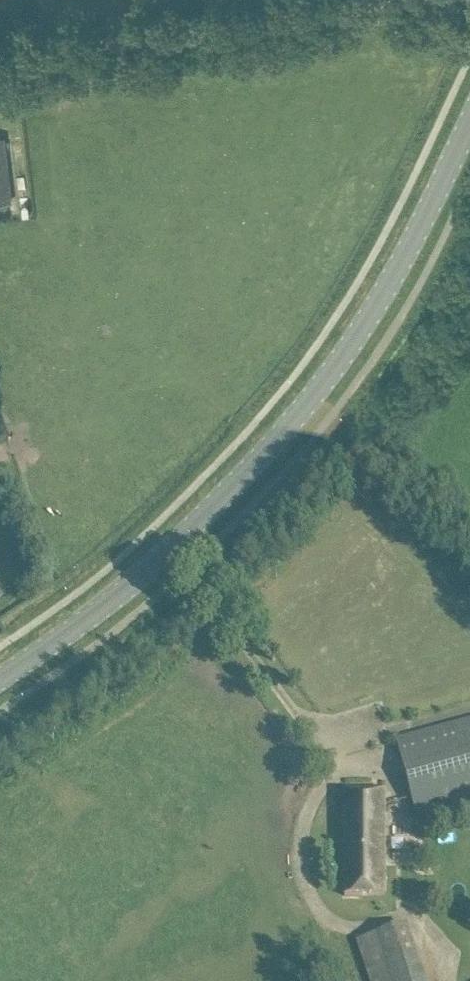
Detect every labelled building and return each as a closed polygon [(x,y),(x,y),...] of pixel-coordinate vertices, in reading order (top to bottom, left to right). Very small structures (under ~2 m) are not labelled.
[(11,201),(4,138),(0,138),(0,202),(11,201)] [(418,816),(469,802),(469,719),(397,739),(418,816)] [(383,799),(346,799),(346,789),(344,789),(345,895),(385,895),(384,789),(383,789),(383,799)] [(414,921),(363,936),(376,980),(432,980),(414,921)]
